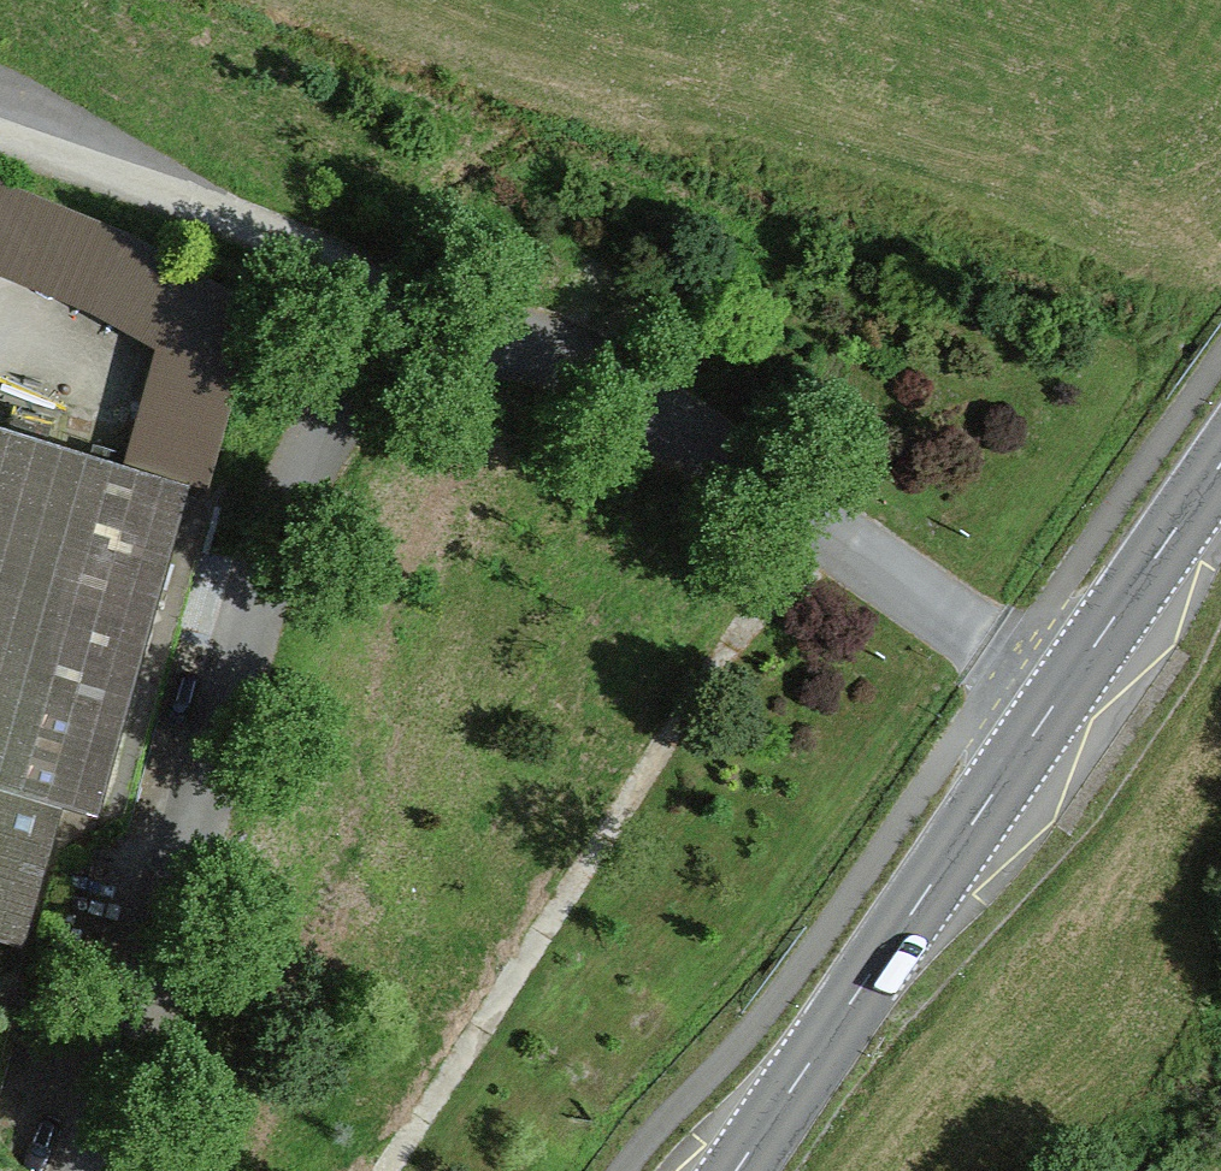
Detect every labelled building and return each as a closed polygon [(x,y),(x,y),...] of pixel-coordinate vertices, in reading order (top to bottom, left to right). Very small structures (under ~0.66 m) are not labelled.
[(74,895),(102,772),(147,782),(222,461),(39,418),(29,462),(0,455),(0,878),(74,895)]
